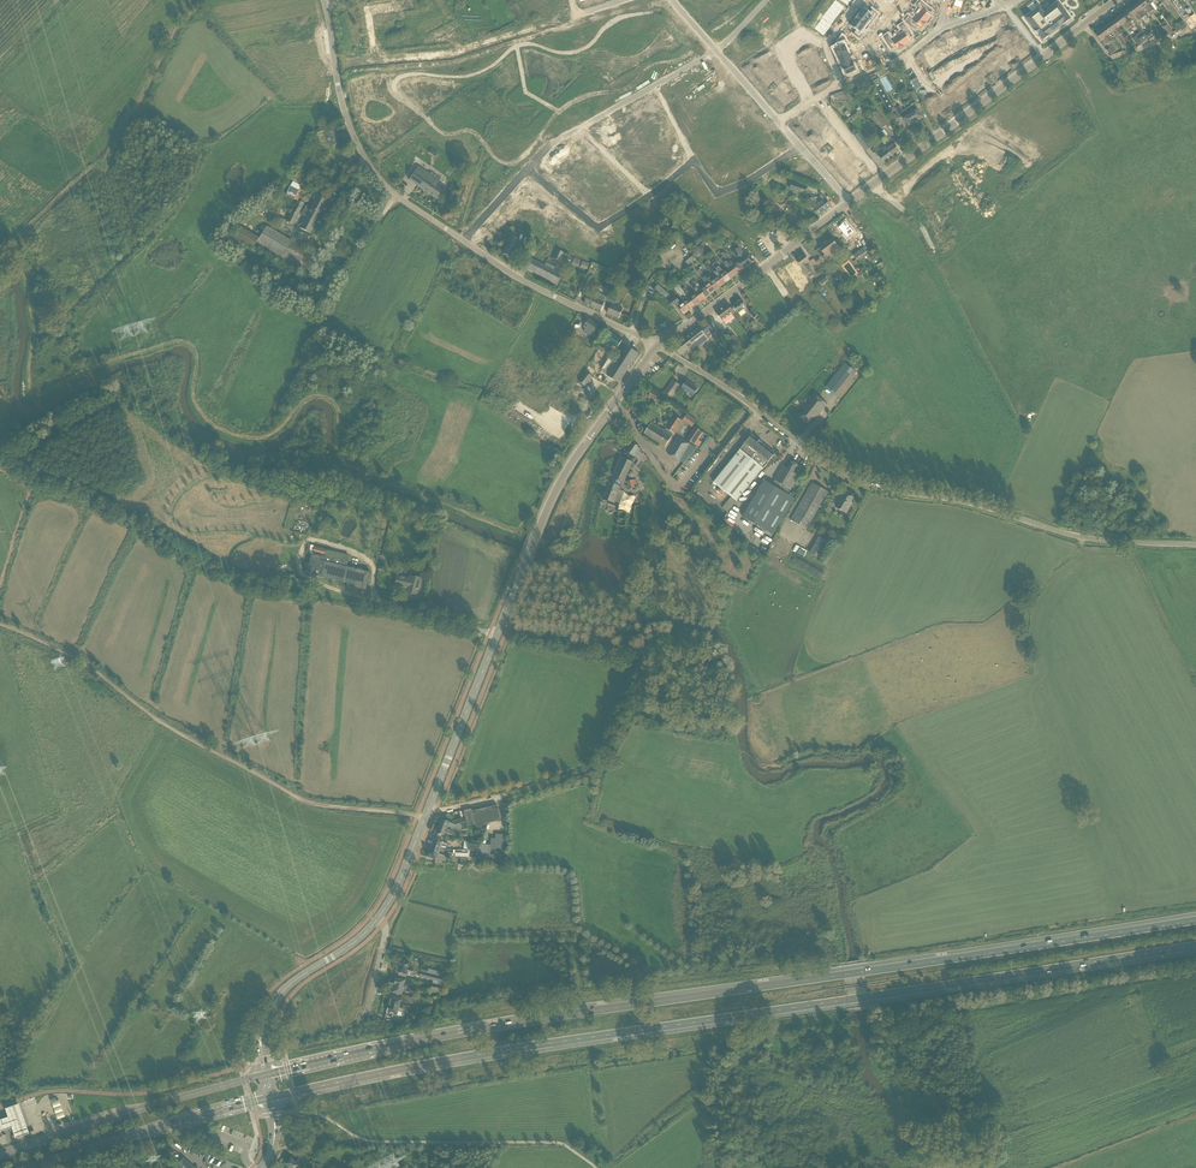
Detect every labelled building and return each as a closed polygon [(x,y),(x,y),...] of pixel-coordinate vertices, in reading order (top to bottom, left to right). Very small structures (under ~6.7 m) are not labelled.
[(778,3),(786,11),(792,6),(786,0),(782,0),(781,1),(780,1),(778,3)] [(833,4),(842,11),(845,7),(835,0),(833,4)] [(1138,3),(1145,13),(1147,11),(1151,16),(1153,14),(1154,14),(1143,0),(1142,0),(1138,3)] [(1156,13),(1150,5),(1153,3),(1151,0),(1143,0),(1154,14),(1153,14),(1154,15),(1156,13)] [(1159,0),(1151,0),(1153,3),(1155,1),(1161,8),(1165,14),(1168,12),(1159,0)] [(1171,11),(1163,0),(1159,0),(1168,12),(1171,11)] [(917,6),(912,11),(915,13),(915,14),(917,15),(926,23),(931,17),(927,14),(930,10),(929,9),(932,6),(925,3),(923,5),(920,2),(917,6)] [(1039,7),(1025,18),(1034,30),(1033,30),(1038,36),(1038,35),(1043,41),(1050,36),(1050,35),(1063,25),(1063,26),(1071,20),(1058,3),(1044,14),(1039,7)] [(1138,3),(1132,7),(1141,19),(1147,15),(1145,13),(1138,3)] [(833,4),(830,7),(839,14),(842,11),(833,4)] [(830,7),(827,10),(836,18),(839,14),(830,7)] [(1141,19),(1132,7),(1127,11),(1132,18),(1134,21),(1137,19),(1139,21),(1140,23),(1141,24),(1144,22),(1142,19),(1141,19)] [(864,9),(859,15),(871,24),(878,15),(872,10),(870,13),(864,9)] [(767,16),(767,17),(775,24),(781,17),(772,10),(770,13),(767,17),(767,16)] [(827,10),(825,14),(834,21),(836,18),(827,10)] [(908,16),(904,21),(915,29),(918,25),(922,29),(926,23),(917,15),(915,14),(913,12),(909,17),(908,16)] [(1133,21),(1131,19),(1130,17),(1126,12),(1121,16),(1130,28),(1133,26),(1131,23),(1133,21)] [(825,14),(822,17),(822,18),(831,25),(834,21),(825,14)] [(859,15),(855,20),(864,27),(864,28),(866,29),(871,24),(859,15)] [(994,26),(990,27),(992,35),(994,35),(994,34),(996,34),(998,33),(1000,33),(1002,32),(1001,30),(1000,28),(1001,28),(1000,27),(1001,26),(1002,26),(1003,26),(1003,25),(1006,25),(1008,24),(1006,19),(1005,18),(1005,16),(1003,17),(1002,17),(999,18),(999,19),(997,19),(995,20),(994,20),(992,21),(993,25),(994,26),(993,26),(994,26)] [(1130,28),(1121,16),(1116,20),(1121,26),(1124,24),(1128,30),(1130,28)] [(762,22),(762,23),(771,30),(775,24),(767,17),(765,19),(762,23),(762,22)] [(822,18),(819,21),(829,29),(831,25),(822,18)] [(855,20),(850,26),(856,31),(854,34),(859,38),(862,35),(860,33),(864,28),(864,27),(855,20)] [(1126,43),(1128,41),(1118,28),(1121,26),(1116,20),(1111,23),(1126,43)] [(819,21),(817,25),(826,32),(829,29),(819,21)] [(1182,31),(1187,27),(1182,21),(1177,25),(1182,31)] [(757,29),(756,29),(765,36),(771,30),(762,23),(760,25),(760,26),(757,29)] [(1111,23),(1106,27),(1113,37),(1115,35),(1123,45),(1126,43),(1111,23)] [(900,28),(894,32),(897,35),(896,36),(897,37),(898,37),(904,46),(910,42),(908,38),(911,35),(910,33),(912,31),(908,26),(906,28),(905,27),(904,24),(900,27),(900,28)] [(817,25),(814,28),(823,36),(826,32),(817,25)] [(972,27),(971,27),(975,40),(976,39),(981,38),(982,38),(983,41),(984,41),(985,40),(987,40),(985,32),(981,33),(981,32),(980,31),(980,28),(979,28),(979,26),(979,25),(977,25),(975,26),(974,26),(972,27)] [(1170,36),(1173,33),(1167,25),(1164,27),(1170,36)] [(1163,38),(1167,35),(1161,26),(1157,29),(1159,33),(1162,37),(1163,38)] [(967,37),(963,39),(965,47),(968,46),(969,45),(971,45),(976,43),(977,43),(976,39),(975,40),(971,27),(969,28),(967,28),(965,29),(964,29),(965,31),(965,32),(966,35),(967,37)] [(1116,51),(1118,49),(1114,43),(1110,38),(1113,37),(1106,27),(1101,31),(1116,51)] [(1116,51),(1101,31),(1095,35),(1101,42),(1103,40),(1110,48),(1107,50),(1111,55),(1116,51)] [(747,37),(746,38),(754,47),(760,41),(753,32),(750,35),(747,38),(747,37)] [(1150,41),(1155,37),(1151,32),(1145,35),(1150,41)] [(950,45),(946,47),(949,54),(951,53),(953,53),(954,52),(956,51),(957,51),(959,50),(960,49),(958,45),(958,44),(956,40),(956,41),(955,38),(953,34),(952,34),(952,35),(951,35),(949,36),(947,37),(946,37),(947,39),(947,40),(948,43),(949,43),(949,44),(950,45)] [(888,35),(884,38),(891,49),(895,47),(898,51),(904,46),(898,37),(897,37),(892,41),(889,37),(888,35)] [(1143,45),(1148,41),(1143,35),(1138,39),(1143,45)] [(1138,46),(1141,44),(1136,36),(1132,39),(1138,46)] [(840,46),(833,49),(836,56),(847,51),(844,44),(847,43),(844,38),(843,37),(838,42),(840,46)] [(741,43),(740,43),(748,52),(754,47),(746,38),(744,40),(741,43)] [(735,48),(734,48),(738,52),(735,55),(739,59),(748,52),(740,43),(738,45),(738,46),(735,48)] [(1010,44),(1006,47),(1015,58),(1018,55),(1018,56),(1018,55),(1019,56),(1021,60),(1023,59),(1024,58),(1026,57),(1026,56),(1027,55),(1027,56),(1030,54),(1031,53),(1032,51),(1032,50),(1031,50),(1031,49),(1027,45),(1026,46),(1024,48),(1023,48),(1022,49),(1021,50),(1020,48),(1020,49),(1019,47),(1019,46),(1018,45),(1016,46),(1014,48),(1013,48),(1012,47),(1011,45),(1010,44)] [(929,50),(938,64),(939,63),(943,60),(945,59),(946,58),(946,59),(948,57),(943,50),(940,53),(939,52),(938,51),(937,48),(936,47),(935,46),(934,46),(934,47),(932,48),(931,48),(931,49),(929,50)] [(924,54),(922,54),(923,56),(924,56),(924,57),(926,59),(927,60),(927,61),(927,62),(925,63),(924,64),(929,70),(931,69),(932,68),(934,67),(938,64),(929,50),(928,50),(927,52),(926,52),(925,52),(924,54)] [(847,51),(836,56),(839,62),(850,57),(847,51)] [(805,57),(802,59),(803,60),(805,64),(805,65),(808,64),(819,58),(819,57),(818,56),(817,55),(817,53),(816,52),(805,57)] [(995,59),(994,60),(1004,73),(1005,73),(1006,71),(1006,72),(1008,71),(1007,71),(1009,69),(1010,69),(1009,67),(1008,66),(1006,64),(1005,63),(1005,62),(1008,59),(1003,53),(1001,54),(1000,55),(998,56),(999,56),(995,59)] [(850,57),(839,62),(843,69),(853,64),(850,57)] [(819,58),(808,64),(810,68),(811,69),(822,64),(822,63),(821,63),(821,62),(820,60),(819,59),(820,59),(819,58)] [(987,65),(985,67),(990,73),(993,71),(993,72),(994,72),(995,73),(994,73),(996,75),(997,76),(998,78),(999,77),(1001,76),(1002,75),(1003,74),(1004,74),(1004,73),(994,60),(993,60),(989,63),(988,65),(987,65)] [(757,61),(752,66),(755,70),(761,65),(757,61)] [(760,74),(758,75),(759,76),(761,77),(762,78),(763,80),(773,72),(774,72),(776,70),(775,69),(772,65),(771,64),(771,63),(770,62),(768,61),(762,66),(765,69),(764,70),(763,71),(761,73),(760,74)] [(822,64),(811,69),(811,71),(813,74),(813,75),(825,70),(824,69),(824,68),(823,66),(823,67),(822,65),(822,64)] [(853,64),(843,69),(846,76),(851,73),(852,74),(856,72),(855,71),(856,71),(853,64)] [(813,75),(811,76),(811,77),(813,81),(814,83),(816,81),(828,76),(827,75),(826,74),(826,72),(825,71),(825,70),(813,75)] [(700,82),(696,85),(702,92),(706,89),(708,92),(714,87),(708,81),(712,78),(706,71),(697,79),(700,82)] [(773,72),(763,80),(764,81),(765,82),(766,84),(766,83),(768,85),(767,85),(768,86),(770,85),(769,85),(771,84),(773,82),(774,81),(775,80),(775,81),(775,80),(777,83),(784,78),(782,76),(781,75),(778,77),(777,76),(774,72),(773,72)] [(975,77),(973,77),(974,78),(983,89),(984,89),(985,88),(986,87),(988,86),(989,85),(985,79),(985,80),(984,78),(980,73),(978,74),(975,77)] [(971,80),(970,81),(971,83),(972,82),(979,92),(980,91),(982,90),(983,89),(974,78),(971,80)] [(895,109),(878,79),(871,82),(889,113),(890,113),(896,122),(900,119),(899,117),(901,116),(903,118),(908,127),(913,123),(914,124),(916,123),(906,109),(903,111),(900,106),(895,109)] [(968,85),(976,95),(978,93),(979,92),(972,82),(971,83),(969,85),(968,85)] [(780,92),(776,95),(778,96),(779,98),(780,99),(781,100),(783,103),(784,104),(785,105),(787,105),(786,104),(788,103),(788,104),(792,100),(791,99),(790,99),(789,97),(788,96),(787,95),(787,94),(788,93),(790,92),(791,90),(790,89),(788,87),(787,86),(787,85),(787,86),(786,85),(784,83),(778,88),(781,91),(780,91),(781,92),(780,92)] [(683,84),(675,89),(676,91),(682,101),(689,97),(691,99),(695,97),(691,90),(687,92),(683,84)] [(715,88),(709,94),(712,97),(714,95),(720,101),(730,92),(725,85),(718,91),(715,88)] [(965,88),(964,88),(972,98),(973,97),(975,96),(976,95),(968,85),(968,86),(965,88)] [(960,89),(959,89),(968,101),(969,100),(971,99),(972,98),(964,88),(965,88),(963,86),(962,87),(963,87),(960,89)] [(956,92),(964,104),(966,103),(965,103),(968,101),(959,89),(959,90),(956,92)] [(916,103),(919,101),(913,90),(910,92),(916,103)] [(676,91),(669,96),(672,102),(669,104),(673,111),(677,109),(676,107),(683,103),(682,101),(676,91)] [(952,95),(953,97),(961,107),(961,106),(963,104),(963,105),(964,104),(956,92),(955,92),(952,95)] [(944,100),(942,101),(947,108),(948,107),(950,106),(950,105),(955,111),(956,110),(957,109),(958,108),(960,107),(961,107),(953,97),(952,97),(949,100),(948,101),(946,99),(945,99),(944,100)] [(728,102),(722,108),(725,111),(727,109),(732,114),(742,105),(737,99),(730,105),(728,102)] [(647,109),(639,113),(643,120),(646,118),(649,122),(657,117),(654,113),(658,111),(652,101),(644,106),(647,109)] [(929,109),(928,110),(931,114),(932,115),(934,118),(936,120),(939,124),(940,123),(941,122),(943,120),(944,119),(945,119),(944,117),(943,116),(941,114),(940,113),(940,112),(942,110),(943,109),(938,103),(936,104),(935,105),(934,106),(933,107),(932,107),(931,108),(929,109)] [(916,109),(913,104),(906,109),(916,123),(918,121),(917,120),(922,117),(917,109),(916,109)] [(742,105),(732,114),(737,119),(734,122),(737,125),(743,120),(740,117),(747,111),(742,105)] [(688,117),(680,122),(684,128),(695,122),(692,116),(695,114),(693,110),(686,114),(688,117)] [(870,116),(870,117),(880,131),(887,126),(876,111),(873,114),(870,116)] [(806,115),(799,121),(803,125),(804,127),(808,131),(812,127),(815,130),(823,123),(821,121),(821,122),(820,121),(821,120),(820,120),(819,119),(817,117),(816,116),(813,118),(814,118),(812,120),(811,120),(810,119),(807,116),(806,115)] [(626,116),(616,121),(621,129),(625,127),(627,131),(640,123),(636,117),(633,118),(632,117),(628,119),(626,116)] [(746,123),(740,128),(743,131),(745,130),(750,135),(760,126),(755,120),(748,126),(746,123)] [(695,122),(684,128),(687,135),(695,131),(697,135),(704,131),(702,127),(699,128),(695,122)] [(664,124),(653,133),(659,139),(669,131),(664,124)] [(605,128),(597,132),(603,142),(607,140),(609,144),(617,140),(615,138),(619,136),(615,129),(612,131),(611,129),(607,131),(605,128)] [(330,147),(340,143),(334,130),(324,134),(330,147)] [(820,138),(816,141),(817,142),(818,143),(820,145),(821,146),(822,147),(823,146),(824,145),(826,143),(828,142),(828,141),(831,144),(837,139),(836,137),(835,136),(834,135),(833,135),(833,134),(832,133),(830,131),(829,130),(827,132),(825,133),(826,133),(824,134),(822,136),(820,138)] [(855,136),(855,137),(860,143),(867,151),(871,147),(865,139),(859,132),(855,136)] [(702,142),(695,147),(699,153),(710,146),(706,140),(709,138),(706,134),(699,139),(702,142)] [(760,135),(754,141),(761,148),(765,144),(771,150),(777,145),(767,134),(763,138),(760,135)] [(889,135),(885,138),(888,143),(885,145),(888,149),(886,150),(892,158),(900,152),(896,147),(894,144),(897,141),(895,139),(893,139),(892,139),(889,135)] [(581,141),(573,146),(575,149),(582,158),(588,153),(590,155),(594,153),(590,147),(586,149),(581,141)] [(830,154),(829,155),(830,156),(831,158),(832,159),(834,160),(834,161),(844,152),(847,150),(846,149),(843,145),(842,144),(841,144),(841,143),(839,141),(833,146),(836,149),(835,150),(834,151),(831,153),(832,153),(830,154)] [(881,148),(875,152),(878,156),(880,159),(884,164),(892,158),(886,150),(888,149),(885,145),(881,149),(881,148)] [(710,146),(699,153),(704,159),(711,155),(713,158),(720,153),(717,149),(714,151),(710,146)] [(630,156),(624,162),(630,168),(640,158),(634,152),(636,150),(633,147),(627,153),(630,156)] [(575,149),(568,154),(572,160),(569,163),(573,169),(577,166),(576,165),(583,160),(582,158),(575,149)] [(748,155),(742,159),(750,170),(756,166),(751,159),(755,156),(750,149),(746,152),(748,155)] [(844,152),(834,161),(835,161),(836,163),(837,164),(838,165),(839,166),(840,165),(841,164),(844,162),(845,161),(846,161),(848,163),(848,164),(854,158),(853,157),(852,156),(851,155),(851,154),(847,150),(844,152)] [(678,152),(664,163),(670,169),(683,158),(678,152)] [(742,159),(736,163),(744,174),(750,170),(742,159)] [(851,172),(847,176),(848,177),(849,178),(851,180),(852,181),(854,183),(855,185),(856,186),(857,185),(858,184),(862,181),(861,179),(860,177),(859,176),(858,175),(857,175),(858,174),(860,172),(862,171),(861,169),(860,169),(859,168),(858,167),(859,165),(861,164),(862,163),(859,160),(855,163),(849,169),(851,172),(851,173),(851,172)] [(792,162),(782,171),(787,177),(785,179),(787,182),(794,177),(791,174),(797,168),(792,162)] [(650,174),(644,179),(649,185),(660,177),(656,172),(660,170),(655,163),(647,169),(650,174)] [(548,165),(542,172),(550,179),(553,176),(556,179),(562,172),(554,165),(551,168),(548,165)] [(718,165),(711,170),(719,181),(726,176),(718,165)] [(435,178),(418,167),(409,180),(437,199),(443,190),(436,185),(440,179),(436,176),(435,178)] [(598,169),(591,173),(593,177),(596,176),(599,182),(612,175),(608,168),(600,172),(598,169)] [(287,193),(286,195),(289,196),(297,200),(287,221),(293,225),(304,203),(298,200),(299,198),(297,197),(306,179),(296,174),(287,193)] [(622,181),(616,187),(629,199),(635,193),(622,181)] [(526,198),(523,201),(528,206),(539,195),(536,192),(539,188),(532,182),(524,191),(527,194),(524,196),(526,198)] [(769,182),(761,185),(766,198),(773,195),(774,198),(778,197),(776,189),(772,190),(769,182)] [(809,185),(799,192),(803,197),(812,189),(809,185)] [(573,188),(567,194),(578,203),(582,198),(585,201),(590,195),(582,188),(579,193),(573,188)] [(755,190),(748,193),(752,205),(759,202),(755,190)] [(748,193),(744,195),(748,206),(752,205),(748,193)] [(818,216),(831,207),(822,194),(818,197),(819,198),(810,205),(818,216)] [(744,195),(739,196),(743,208),(748,206),(744,195)] [(310,234),(327,201),(317,196),(300,228),(310,234)] [(739,196),(735,198),(739,210),(743,208),(739,196)] [(735,198),(728,200),(732,212),(739,210),(735,198)] [(607,202),(592,211),(596,218),(611,209),(607,202)] [(549,207),(543,214),(547,217),(549,214),(554,218),(563,208),(557,203),(552,210),(549,207)] [(517,204),(511,210),(519,218),(521,220),(527,214),(528,214),(531,211),(525,206),(522,209),(517,204)] [(509,208),(503,215),(513,224),(519,218),(511,210),(509,208)] [(563,208),(554,218),(560,223),(558,226),(561,229),(566,222),(563,220),(569,213),(563,208)] [(796,210),(789,215),(800,229),(806,224),(796,210)] [(283,228),(287,221),(278,217),(275,224),(283,228)] [(570,225),(564,231),(568,234),(570,232),(575,237),(584,226),(578,221),(573,228),(570,225)] [(842,224),(838,228),(847,239),(854,232),(845,221),(845,222),(844,221),(841,223),(842,224)] [(782,224),(776,229),(784,240),(791,236),(782,224)] [(320,257),(266,226),(257,241),(236,229),(232,236),(253,248),(254,246),(281,261),(309,277),(320,257)] [(507,245),(503,253),(510,257),(512,253),(514,254),(516,249),(513,248),(517,239),(519,230),(517,230),(514,228),(506,244),(507,245)] [(485,234),(480,241),(489,248),(492,245),(495,248),(496,246),(499,248),(504,242),(491,234),(489,237),(485,234)] [(703,234),(692,242),(695,246),(706,238),(703,234)] [(585,241),(582,249),(586,251),(588,247),(594,250),(600,238),(593,235),(589,243),(585,241)] [(600,238),(594,250),(601,253),(599,256),(603,258),(607,251),(603,249),(606,241),(600,238)] [(822,255),(825,258),(834,251),(836,254),(838,253),(841,251),(841,249),(839,246),(837,246),(835,243),(832,238),(824,244),(824,243),(819,247),(820,248),(815,251),(820,257),(822,256),(822,255)] [(616,246),(611,257),(618,260),(623,249),(616,246)] [(701,246),(697,250),(702,256),(706,252),(701,246)] [(746,256),(739,248),(735,250),(748,266),(750,264),(750,265),(754,262),(748,254),(746,256)] [(863,248),(853,256),(856,260),(866,252),(863,248)] [(561,262),(565,253),(555,249),(552,258),(561,262)] [(623,249),(618,260),(622,262),(627,251),(623,249)] [(746,268),(748,266),(735,250),(732,253),(739,261),(736,264),(742,271),(746,268)] [(627,251),(622,262),(627,264),(632,253),(627,251)] [(632,253),(627,264),(631,266),(636,254),(632,253)] [(737,275),(742,271),(736,264),(734,265),(729,259),(730,258),(727,254),(722,253),(721,254),(723,257),(737,275)] [(636,254),(631,266),(638,269),(643,258),(636,254)] [(804,254),(796,260),(799,265),(807,276),(807,275),(809,278),(814,274),(812,272),(806,264),(810,262),(808,259),(804,254)] [(731,279),(737,275),(723,257),(720,259),(728,269),(726,271),(731,279)] [(528,258),(523,267),(557,284),(561,275),(554,271),(555,268),(546,263),(544,266),(528,258)] [(579,267),(580,261),(574,258),(572,265),(579,267)] [(587,270),(589,263),(582,261),(580,268),(587,270)] [(713,266),(726,283),(731,279),(726,271),(723,273),(716,263),(712,265),(713,266)] [(721,287),(726,283),(713,266),(710,268),(717,277),(715,279),(721,287)] [(783,271),(778,274),(784,283),(785,282),(793,276),(796,280),(799,284),(805,280),(795,266),(790,270),(789,268),(788,267),(787,268),(787,267),(782,270),(783,271)] [(710,295),(715,291),(704,276),(700,270),(697,272),(707,285),(704,287),(710,295)] [(707,274),(704,276),(715,291),(721,287),(715,279),(712,281),(707,274)] [(585,281),(580,290),(586,293),(590,284),(585,281)] [(696,281),(693,283),(694,284),(705,299),(710,295),(704,287),(702,289),(697,282),(696,281)] [(692,285),(691,286),(696,293),(694,295),(699,303),(705,299),(694,284),(692,285)] [(672,298),(669,295),(658,285),(655,288),(665,298),(672,307),(676,304),(683,314),(689,311),(683,303),(681,304),(674,296),(672,298)] [(694,307),(684,293),(678,285),(674,288),(684,302),(683,303),(689,311),(694,307)] [(685,288),(682,290),(684,293),(694,307),(699,303),(694,295),(693,295),(691,295),(690,292),(689,293),(686,290),(685,288)] [(596,296),(595,297),(591,306),(590,306),(601,311),(603,306),(606,307),(609,299),(611,295),(613,291),(608,289),(605,296),(597,293),(596,296)] [(588,294),(585,303),(591,306),(595,297),(591,295),(588,294)] [(619,319),(623,309),(615,306),(616,302),(609,299),(606,307),(609,308),(607,314),(619,319)] [(745,311),(747,309),(741,300),(733,306),(739,313),(744,310),(745,311)] [(722,321),(733,313),(727,304),(716,313),(722,321)] [(754,318),(758,315),(753,308),(749,311),(754,318)] [(594,333),(595,330),(599,325),(589,319),(584,327),(582,330),(590,335),(592,332),(594,333)] [(699,328),(673,348),(680,355),(681,355),(685,351),(688,349),(690,353),(694,349),(695,351),(709,340),(705,335),(711,330),(719,340),(723,337),(714,325),(710,320),(700,328),(699,328)] [(618,347),(622,340),(610,332),(605,340),(613,345),(613,344),(618,347)] [(734,335),(728,340),(739,354),(745,349),(734,335)] [(610,357),(602,370),(609,374),(607,376),(619,383),(628,368),(633,361),(633,360),(638,353),(626,346),(616,362),(610,357)] [(531,369),(532,355),(519,354),(518,368),(531,369)] [(835,394),(854,370),(844,363),(826,387),(835,394)] [(586,372),(579,381),(585,386),(593,377),(586,372)] [(540,412),(546,400),(504,377),(493,395),(509,404),(514,397),(540,412)] [(671,397),(680,385),(673,380),(665,392),(671,397)] [(693,396),(698,389),(692,385),(693,385),(687,381),(681,388),(688,393),(689,393),(693,395),(692,396),(693,396)] [(577,414),(588,399),(572,388),(561,403),(577,414)] [(816,419),(820,414),(827,404),(814,394),(803,407),(805,409),(800,416),(808,423),(814,417),(816,419)] [(683,420),(692,427),(697,420),(687,414),(683,420)] [(674,434),(682,421),(674,416),(666,428),(674,434)] [(652,422),(644,434),(654,441),(665,448),(673,435),(667,432),(658,427),(652,422)] [(694,427),(686,439),(688,440),(697,446),(699,447),(702,442),(701,441),(698,440),(703,433),(696,428),(694,427)] [(751,435),(713,482),(731,497),(722,508),(728,513),(737,501),(775,454),(762,443),(763,442),(756,437),(755,439),(751,435)] [(680,461),(690,443),(678,437),(668,455),(680,461)] [(637,459),(641,453),(639,452),(641,449),(632,444),(627,452),(632,456),(637,459)] [(681,479),(700,453),(695,448),(675,475),(681,479)] [(609,483),(603,500),(613,504),(619,506),(619,505),(616,504),(614,503),(614,502),(617,503),(619,504),(621,500),(622,497),(623,493),(624,491),(621,490),(622,488),(620,487),(619,486),(621,482),(623,483),(626,478),(632,463),(632,462),(621,456),(621,457),(618,463),(617,465),(614,472),(612,477),(613,478),(611,483),(609,483)] [(775,480),(772,485),(788,495),(791,490),(796,481),(799,475),(794,472),(798,465),(792,461),(787,468),(783,466),(780,471),(775,480)] [(635,480),(628,481),(628,484),(626,485),(627,490),(635,488),(634,485),(636,484),(635,480)] [(807,530),(826,498),(829,493),(812,483),(809,488),(791,520),(807,530)] [(839,503),(836,507),(845,512),(846,513),(849,509),(852,503),(851,502),(853,498),(845,493),(842,497),(841,496),(837,502),(839,503)] [(822,560),(832,544),(819,537),(809,553),(822,560)] [(766,550),(769,544),(763,542),(761,548),(766,550)] [(313,553),(324,556),(326,549),(314,547),(313,553)] [(348,562),(321,556),(312,554),(307,574),(321,578),(347,584),(347,586),(366,590),(370,572),(347,567),(348,562)] [(397,575),(395,586),(407,588),(406,592),(407,592),(407,593),(410,594),(411,593),(416,594),(418,589),(419,589),(421,578),(420,578),(410,575),(409,578),(397,575)] [(816,586),(820,580),(815,577),(811,582),(816,586)] [(497,805),(464,813),(467,828),(469,828),(500,821),(497,805)] [(438,823),(437,826),(453,832),(467,828),(464,813),(466,822),(455,825),(440,819),(440,820),(439,820),(438,823)] [(453,832),(437,826),(436,828),(434,831),(435,832),(443,836),(445,833),(454,836),(470,832),(469,828),(467,828),(453,832)] [(495,834),(494,852),(496,852),(497,849),(500,849),(500,850),(504,851),(504,849),(505,835),(495,834)] [(433,838),(431,844),(440,848),(445,850),(446,847),(447,847),(448,844),(439,840),(433,838)] [(464,842),(463,849),(467,849),(467,850),(476,851),(479,851),(477,857),(477,858),(476,863),(503,864),(503,855),(502,855),(502,854),(500,854),(500,855),(489,854),(490,845),(480,844),(468,842),(464,842)] [(431,844),(429,850),(444,856),(446,856),(451,856),(455,857),(455,856),(455,853),(450,853),(445,853),(439,851),(440,848),(431,844)] [(444,856),(429,850),(426,856),(435,860),(434,862),(441,863),(442,859),(445,860),(446,856),(444,856)] [(398,964),(397,966),(414,970),(427,974),(428,969),(421,967),(420,969),(408,966),(409,963),(405,962),(399,960),(399,961),(398,962),(398,963),(398,964)] [(414,970),(397,966),(397,967),(395,972),(406,975),(406,974),(407,974),(408,972),(413,973),(413,975),(442,982),(443,978),(427,974),(414,970)] [(428,969),(427,974),(443,978),(444,973),(440,972),(428,969)] [(395,978),(393,985),(409,989),(410,985),(407,984),(407,981),(404,980),(401,979),(395,978)] [(393,985),(392,992),(398,993),(401,994),(402,991),(408,992),(409,989),(393,985)] [(428,991),(439,994),(440,988),(430,985),(428,991)] [(390,998),(388,1005),(405,1009),(410,1011),(411,1007),(400,1004),(401,1000),(396,999),(390,998)] [(405,1009),(388,1005),(386,1012),(397,1015),(398,1011),(415,1015),(416,1009),(411,1007),(410,1011),(405,1009)] [(52,1101),(58,1118),(64,1116),(59,1098),(52,1101)] [(0,1120),(0,1129),(1,1131),(11,1127),(15,1138),(29,1133),(19,1104),(5,1109),(8,1117),(0,1120)] [(168,1157),(166,1161),(170,1164),(174,1166),(176,1162),(168,1157)] [(177,1164),(182,1167),(195,1167),(184,1157),(179,1161),(177,1164)] [(290,1167),(295,1167),(296,1167),(297,1167),(304,1167),(307,1165),(299,1158),(296,1161),(295,1162),(291,1158),(288,1160),(287,1160),(286,1162),(286,1163),(285,1163),(290,1167)] [(157,1167),(167,1167),(170,1164),(166,1161),(163,1159),(158,1166),(157,1167)]
